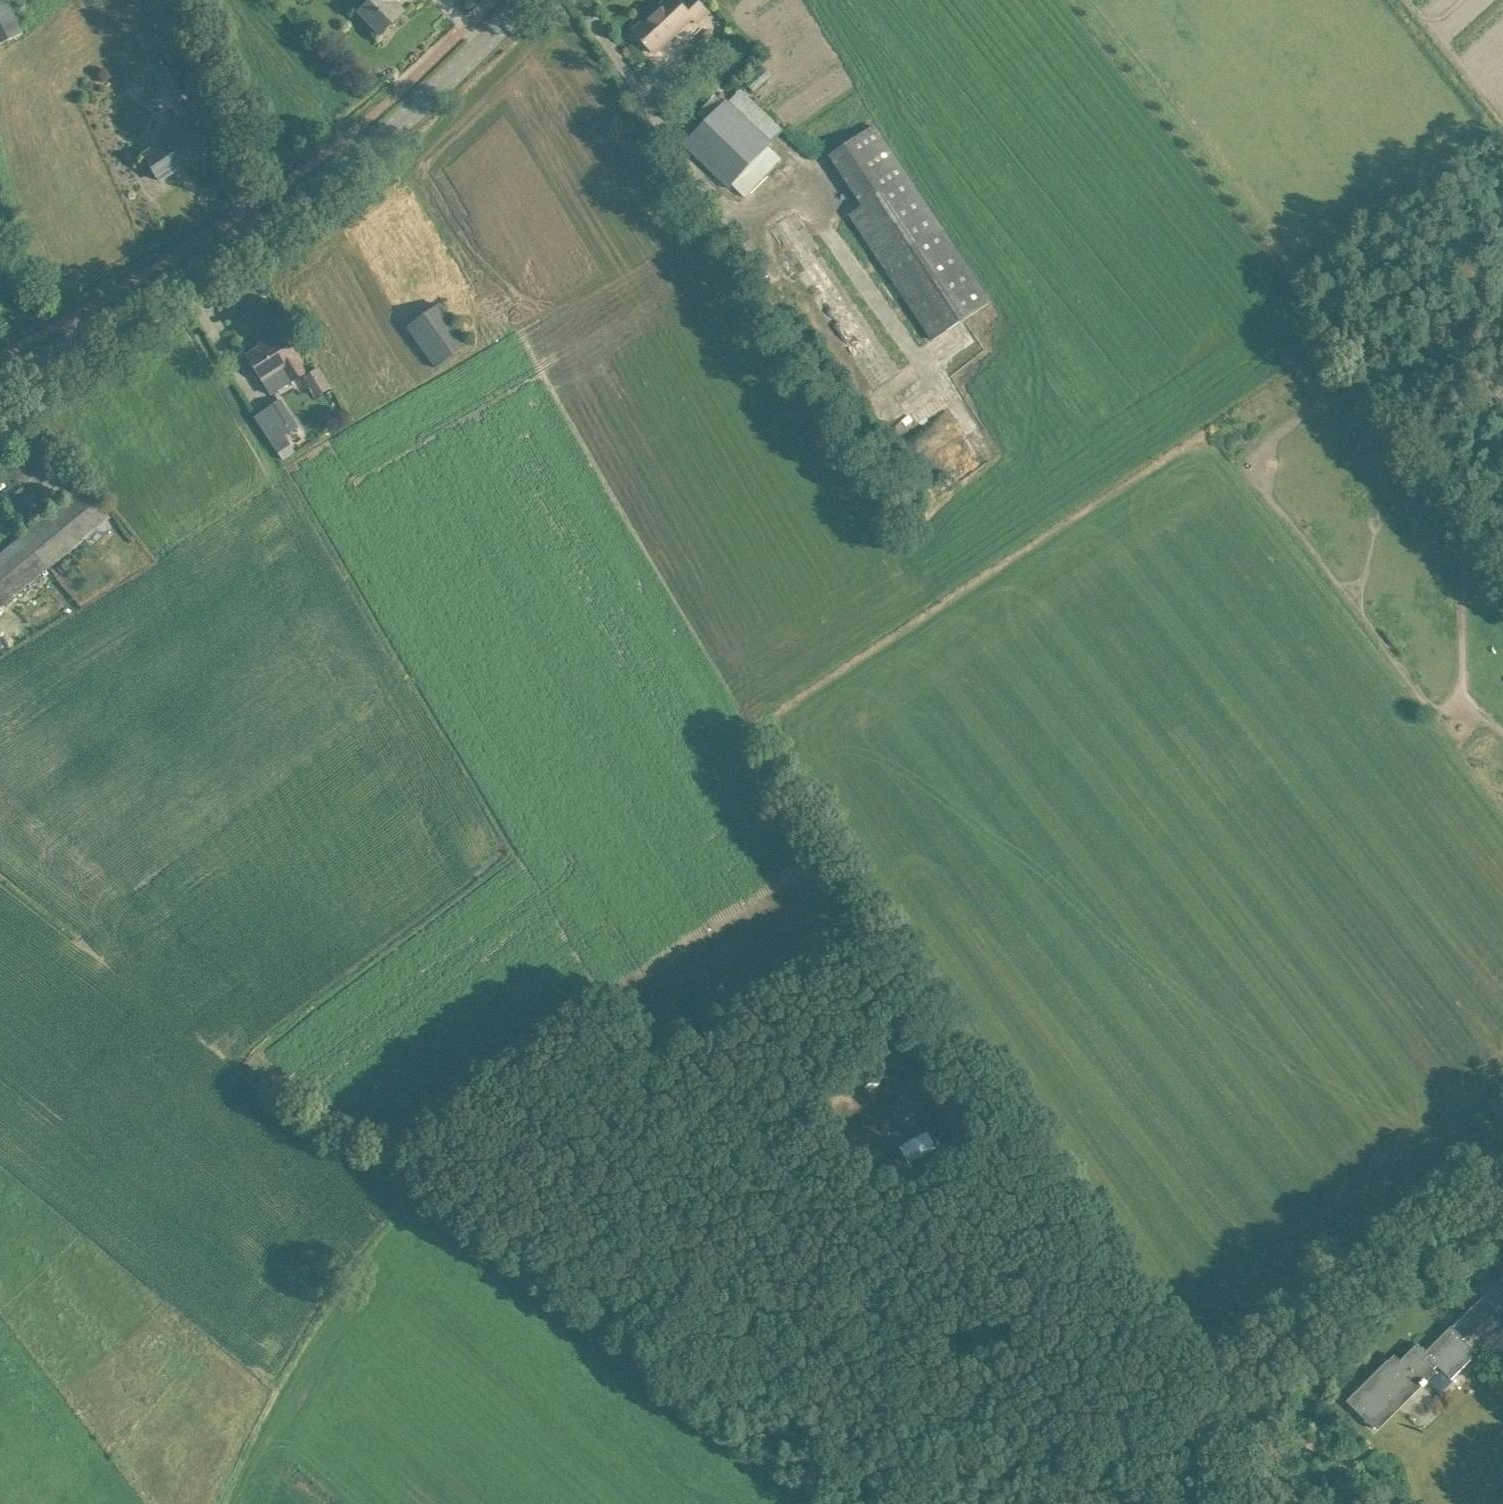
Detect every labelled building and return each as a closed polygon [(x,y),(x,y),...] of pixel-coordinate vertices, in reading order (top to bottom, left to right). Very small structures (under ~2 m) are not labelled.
[(6,0),(0,0),(0,45),(23,34),(6,0)] [(358,11),(380,34),(400,15),(389,5),(394,0),(370,0),(358,11)] [(655,54),(694,19),(698,24),(711,12),(699,0),(685,0),(683,2),(680,0),(670,0),(657,12),(656,10),(634,31),(655,54)] [(190,90),(167,56),(152,66),(175,100),(190,90)] [(732,184),(743,195),(779,159),(768,149),(772,145),(746,119),(753,112),(738,97),(731,104),(727,100),(724,104),(716,96),(699,113),(707,121),(684,144),(728,189),(732,184)] [(203,152),(187,127),(184,128),(179,120),(162,132),(167,139),(143,155),(159,181),(203,152)] [(849,215),(932,340),(991,301),(875,126),(830,157),(863,207),(849,215)] [(440,363),(453,381),(475,365),(462,347),(467,343),(439,305),(407,328),(435,367),(440,363)] [(246,356),(261,380),(282,367),(291,382),(304,374),(289,349),(279,332),(265,340),(267,343),(246,356)] [(318,379),(333,393),(346,379),(331,365),(318,379)] [(279,452),(284,460),(309,445),(305,438),(290,447),(284,436),(298,427),(281,400),(254,417),(277,453),(279,452)] [(110,517),(84,486),(43,519),(36,510),(16,527),(23,535),(0,555),(0,607),(110,517)] [(892,1119),(897,1130),(920,1119),(907,1093),(885,1104),(888,1111),(882,1114),(885,1122),(892,1119)] [(1466,1310),(1473,1319),(1502,1297),(1502,1296),(1496,1287),(1466,1310)] [(1396,1353),(1372,1376),(1398,1403),(1409,1392),(1412,1395),(1422,1385),(1423,1386),(1428,1382),(1426,1381),(1435,1372),(1437,1374),(1438,1373),(1434,1369),(1438,1366),(1452,1379),(1472,1360),(1447,1334),(1427,1353),(1418,1345),(1403,1360),(1396,1353)]
